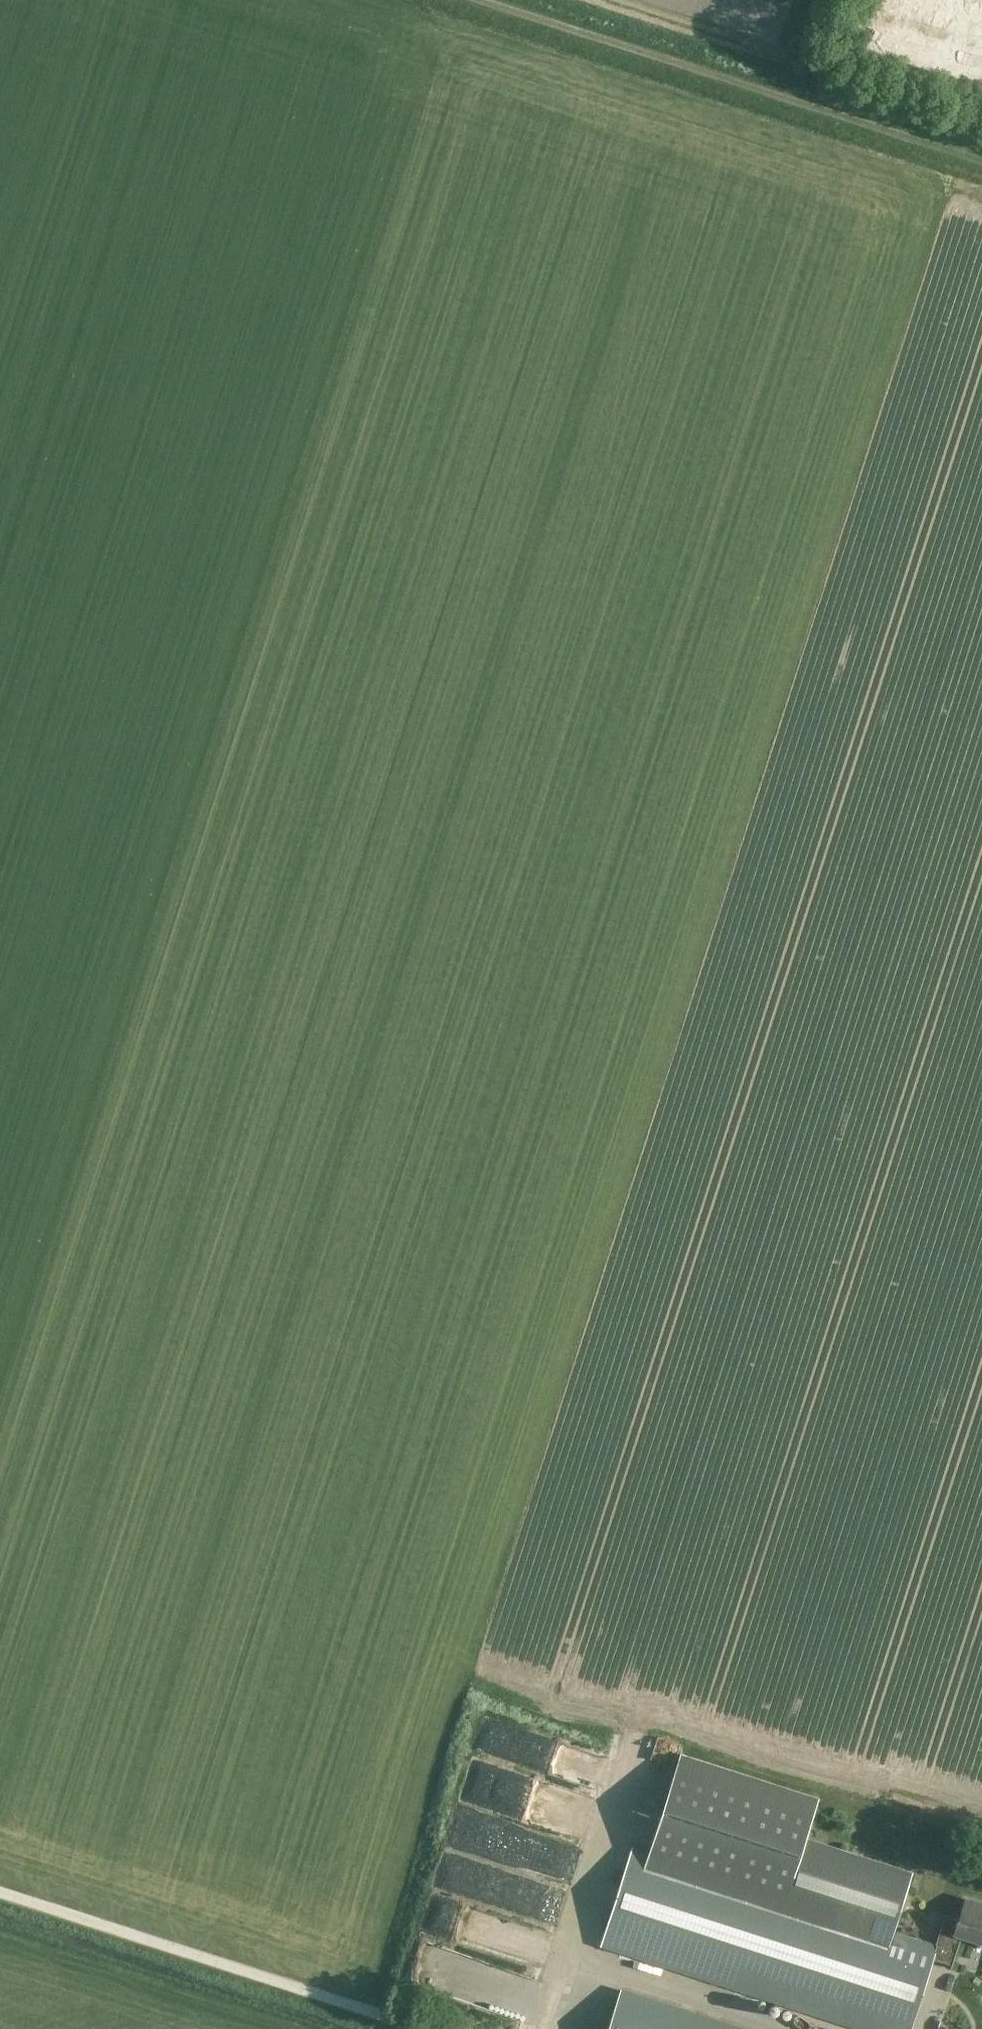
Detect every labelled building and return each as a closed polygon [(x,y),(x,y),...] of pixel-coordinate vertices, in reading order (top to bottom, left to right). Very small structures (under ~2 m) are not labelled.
[(981,74),(981,54),(963,45),(955,63),(981,74)] [(601,1946),(857,2028),(910,2028),(932,1959),(937,1946),(935,1945),(892,1931),(911,1872),(910,1872),(909,1874),(804,1840),(816,1802),(680,1758),(650,1853),(633,1848),(601,1946)] [(462,1887),(467,1866),(443,1862),(439,1883),(462,1887)] [(935,1945),(937,1946),(932,1959),(952,1965),(962,1936),(981,1943),(981,1905),(965,1899),(959,1919),(945,1915),(935,1945)] [(623,1990),(610,2028),(743,2028),(623,1990)]
